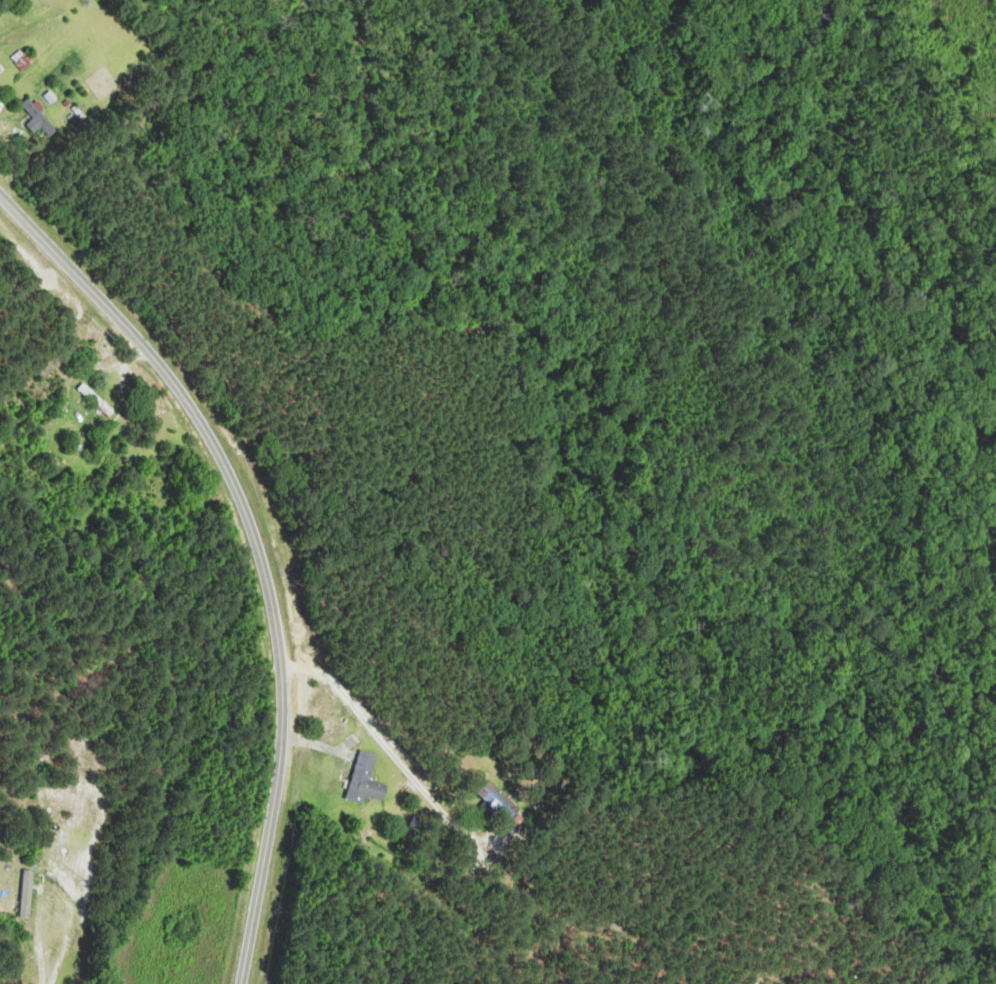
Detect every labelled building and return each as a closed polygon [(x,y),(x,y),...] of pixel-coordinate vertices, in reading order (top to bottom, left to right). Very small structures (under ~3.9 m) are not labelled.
[(21,107),(52,135),(58,128),(27,100),(21,107)] [(78,390),(109,418),(115,411),(84,383),(78,390)] [(363,804),(365,797),(383,802),(387,786),(370,781),(377,755),(359,751),(346,799),(363,804)] [(520,811),(490,781),(477,794),(485,802),(480,806),(489,816),(494,811),(507,823),(520,811)]
